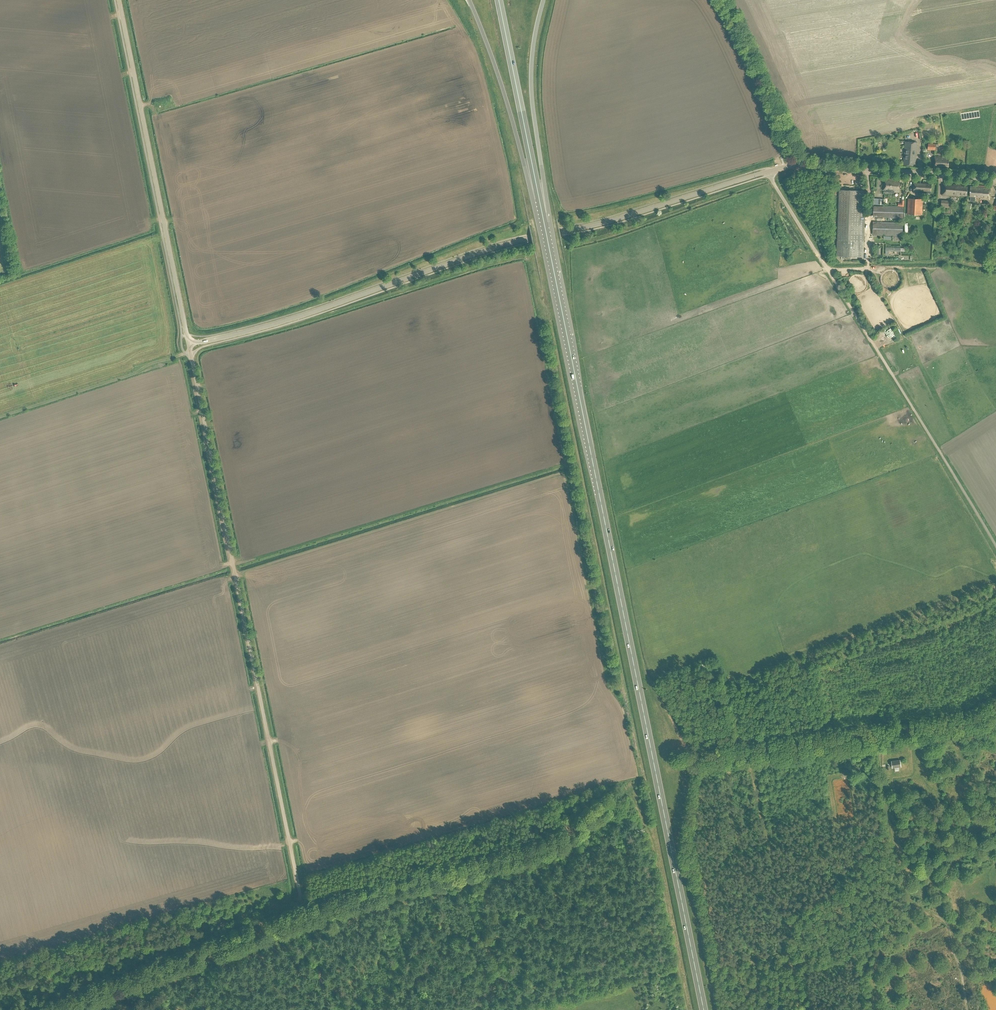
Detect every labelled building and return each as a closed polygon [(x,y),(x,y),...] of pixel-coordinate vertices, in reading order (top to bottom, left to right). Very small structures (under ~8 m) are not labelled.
[(918,142),(905,141),(903,165),(912,165),(912,164),(916,164),(918,142)] [(948,166),(949,157),(949,155),(943,154),(942,158),(941,157),(941,156),(934,156),(934,160),(936,160),(935,163),(933,163),(933,167),(943,168),(943,166),(948,166)] [(898,179),(884,179),(883,191),(886,191),(886,192),(894,192),(894,191),(899,192),(900,181),(897,181),(898,179)] [(920,181),(914,181),(913,192),(930,193),(931,184),(926,183),(926,182),(923,181),(923,184),(920,183),(920,181)] [(949,183),(942,183),(941,194),(959,196),(959,195),(966,196),(967,186),(960,185),(960,184),(953,183),(952,185),(949,185),(949,183)] [(990,186),(977,185),(977,187),(970,186),(969,196),(980,197),(980,199),(989,199),(990,186)] [(839,190),(836,256),(864,257),(866,191),(839,190)] [(922,214),(923,198),(908,198),(907,214),(922,214)] [(904,207),(898,207),(874,206),(873,216),(903,217),(904,207)] [(873,221),(873,235),(903,236),(903,222),(873,221)] [(892,331),(886,335),(889,342),(896,339),(892,331)] [(901,766),(900,759),(891,761),(892,767),(901,766)]
